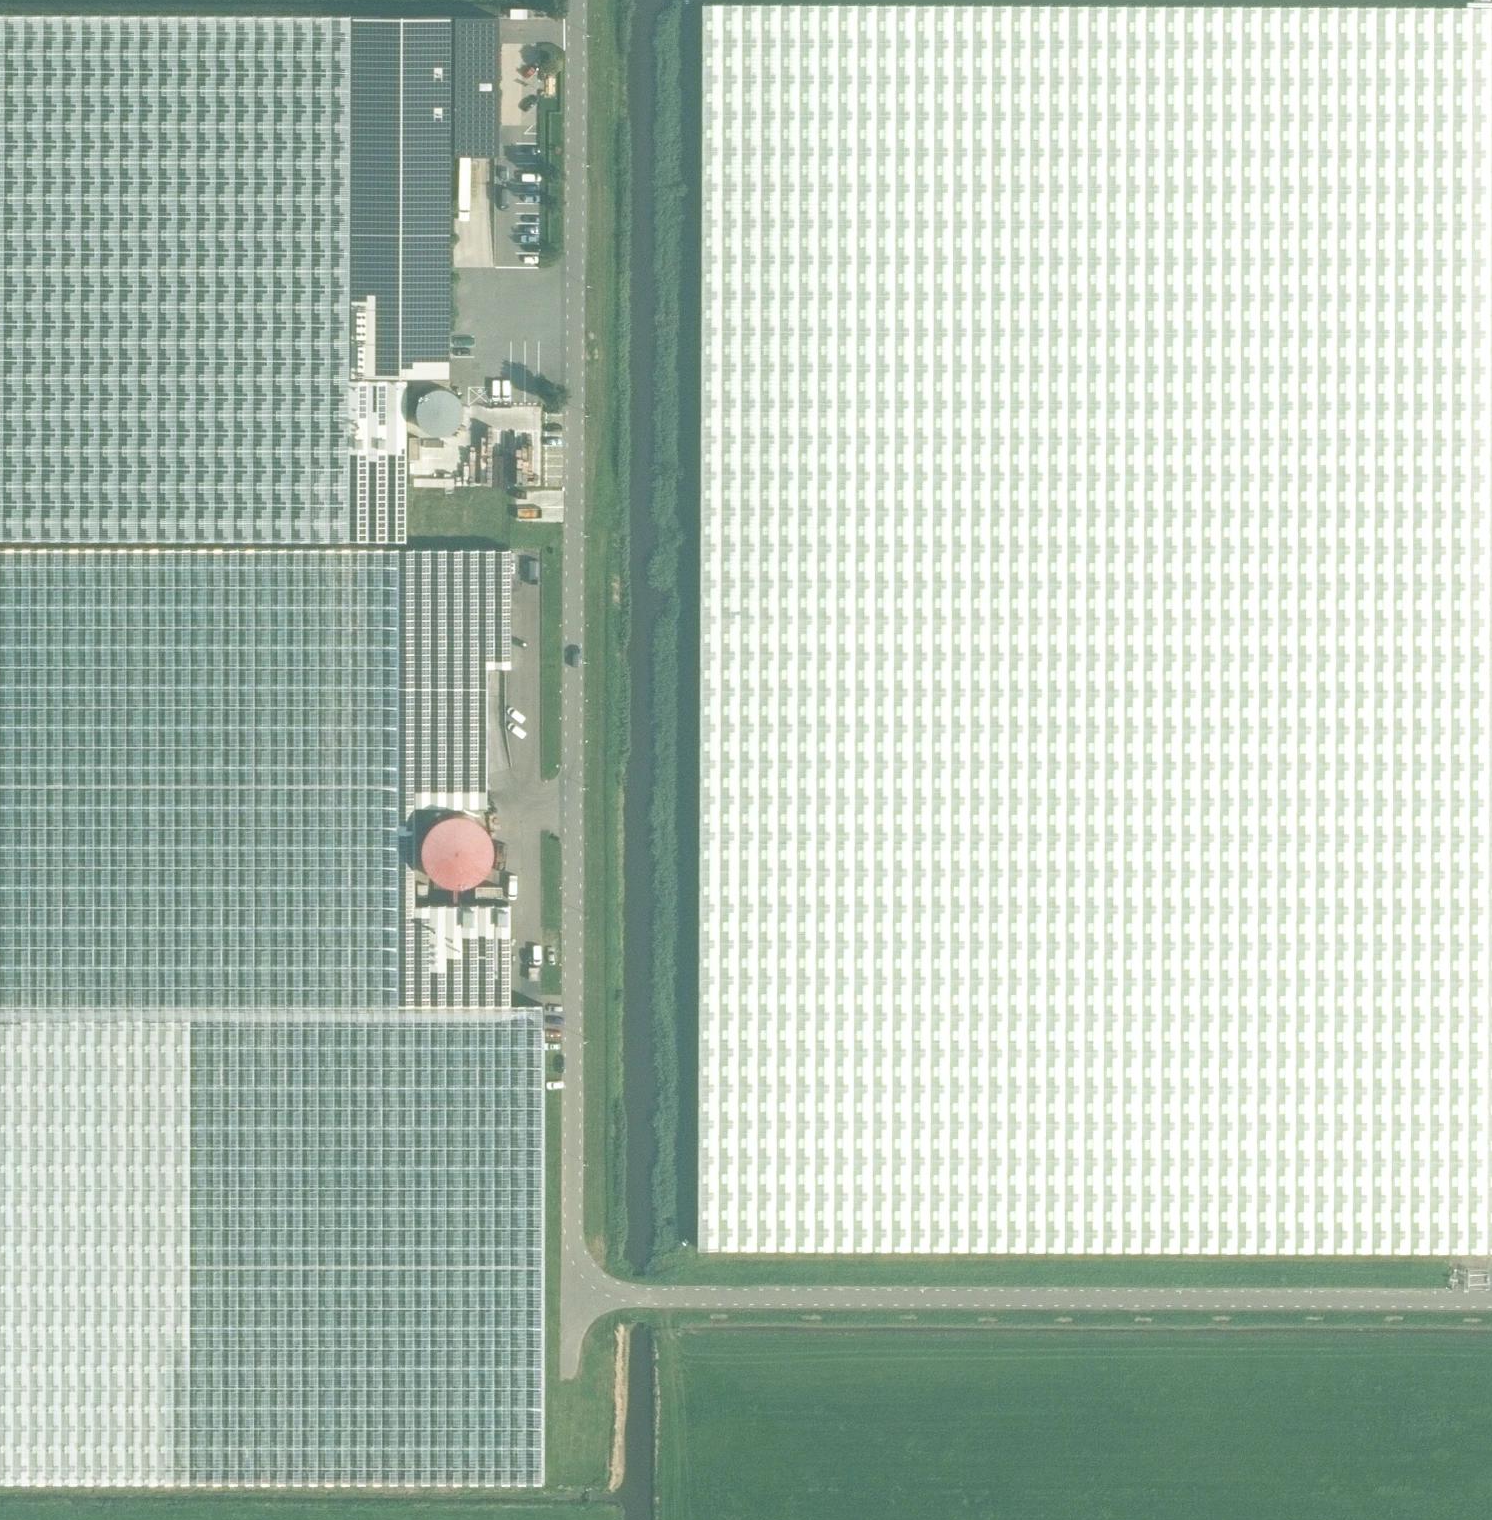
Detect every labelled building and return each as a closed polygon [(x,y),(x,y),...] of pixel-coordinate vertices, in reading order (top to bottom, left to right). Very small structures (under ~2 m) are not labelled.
[(704,3),(700,1249),(1491,1251),(1491,4),(1348,4),(1151,4),(950,3),(763,3),(704,3)] [(352,379),(352,18),(0,16),(0,538),(406,540),(407,379),(352,379)] [(450,154),(450,18),(352,18),(352,379),(407,379),(449,379),(450,154)] [(498,18),(450,18),(450,154),(497,154),(498,18)] [(420,437),(409,437),(409,459),(419,459),(420,437)] [(289,1485),(543,1484),(543,1004),(510,1004),(510,904),(414,903),(414,806),(486,806),(486,666),(510,666),(510,549),(397,548),(0,548),(0,1483),(289,1485)] [(501,886),(475,886),(475,897),(501,897),(501,886)]
